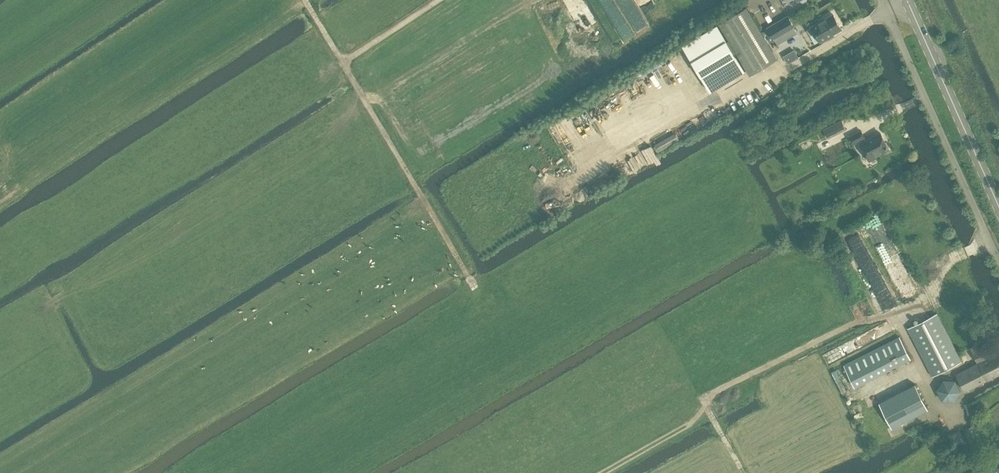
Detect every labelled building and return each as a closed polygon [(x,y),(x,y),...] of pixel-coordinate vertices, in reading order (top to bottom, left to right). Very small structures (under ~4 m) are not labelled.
[(761,32),(747,6),(719,22),(729,39),(727,40),(717,24),(682,45),(711,91),(746,70),(735,52),(736,51),(749,74),(777,58),(768,42),(773,39),(774,40),(796,28),(788,14),(766,27),(767,29),(761,32)] [(832,14),(806,28),(810,34),(814,32),(819,41),(821,40),(822,42),(828,39),(827,37),(840,29),(832,14)] [(799,57),(795,50),(783,56),(787,63),(799,57)] [(827,138),(845,128),(840,120),(823,129),(827,138)] [(869,162),(874,159),(875,156),(888,150),(887,148),(888,146),(886,143),(885,143),(880,134),(865,141),(864,139),(865,138),(861,132),(849,138),(852,144),(859,141),(869,162)] [(937,313),(908,328),(933,376),(961,361),(937,313)] [(911,358),(900,337),(844,365),(855,387),(911,358)] [(975,358),(977,363),(956,374),(965,392),(987,380),(987,381),(998,374),(998,353),(986,358),(981,348),(972,352),(975,358)] [(955,380),(943,378),(936,389),(941,400),(954,401),(961,390),(955,380)] [(915,383),(879,402),(892,427),(928,409),(915,383)] [(977,427),(975,426),(973,425),(971,426),(968,429),(967,430),(967,432),(967,434),(968,435),(969,436),(971,437),(973,438),(975,437),(976,437),(978,434),(979,433),(979,432),(979,430),(978,428),(977,427)] [(966,443),(961,433),(953,437),(958,447),(966,443)]
